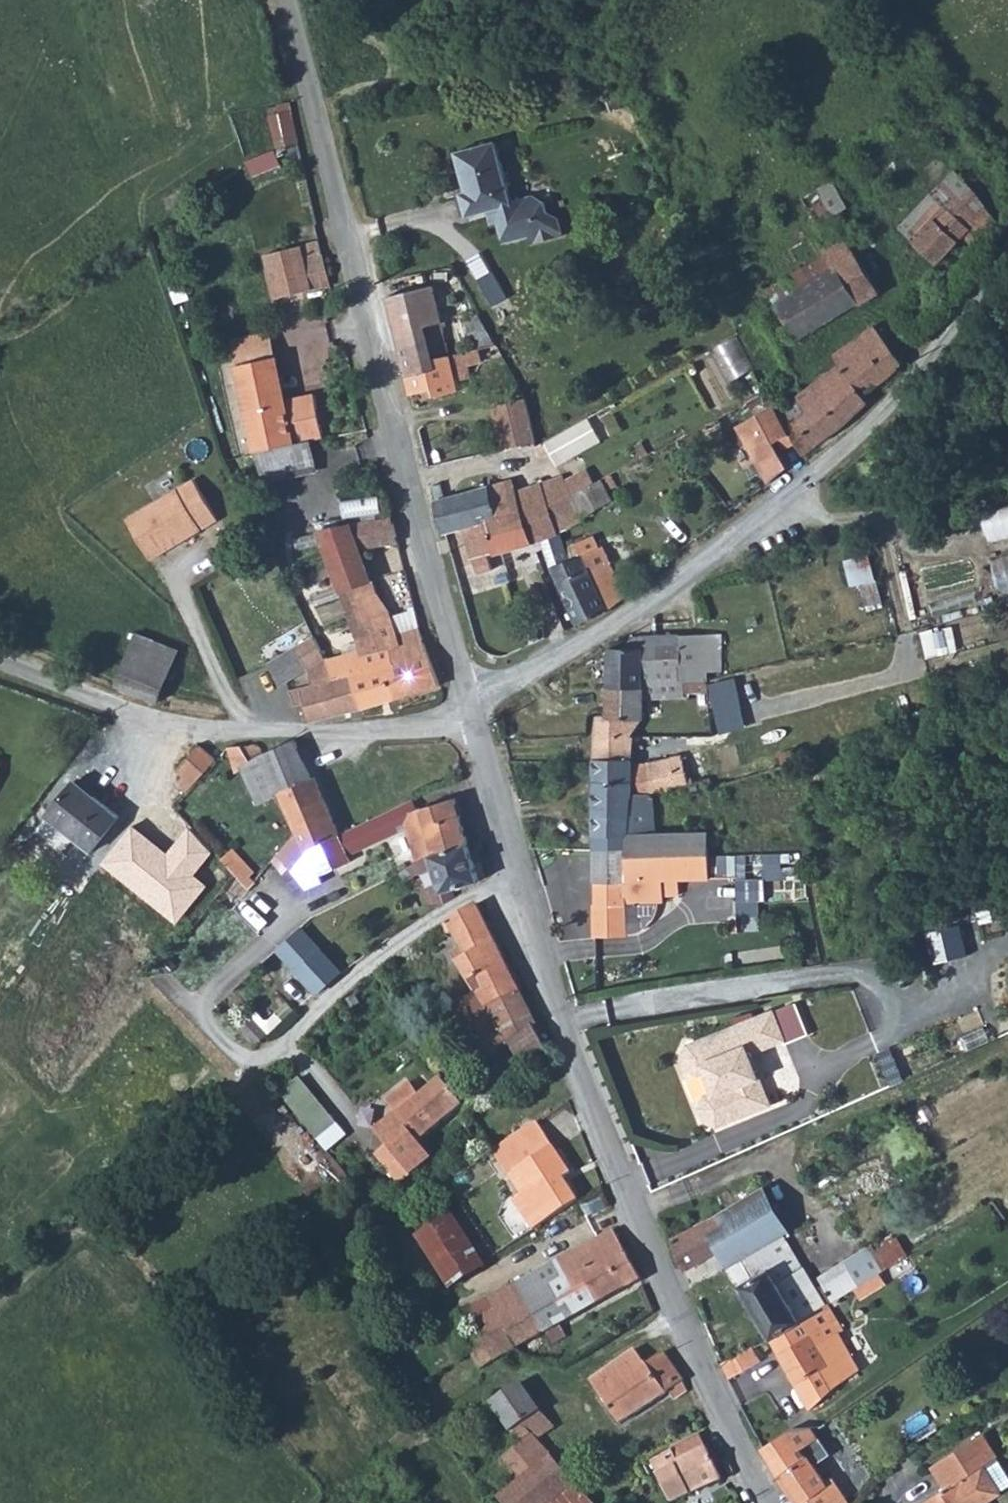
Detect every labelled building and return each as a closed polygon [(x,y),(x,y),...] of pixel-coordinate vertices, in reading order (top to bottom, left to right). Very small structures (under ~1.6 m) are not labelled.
[(623,98),(614,102),(620,113),(628,109),(623,98)] [(279,145),(302,141),(296,102),(273,105),(279,145)] [(280,149),(251,158),(256,175),(285,166),(280,149)] [(503,159),(464,170),(475,216),(495,212),(501,210),(504,221),(509,239),(531,235),(535,244),(564,236),(560,220),(551,214),(548,205),(534,198),(516,202),(503,159)] [(807,199),(823,224),(852,207),(836,181),(807,199)] [(978,217),(952,194),(944,202),(955,211),(923,246),(946,266),(973,238),(989,250),(1006,232),(983,213),(978,217)] [(944,202),(913,237),(923,246),(955,211),(944,202)] [(501,210),(495,212),(498,223),(504,221),(501,210)] [(884,299),(846,227),(826,238),(839,262),(835,264),(841,275),(857,310),(884,299)] [(311,238),(280,246),(289,294),(296,292),(293,272),(317,267),(314,252),(311,238)] [(317,267),(293,272),(296,292),(345,281),(338,248),(314,252),(317,267)] [(488,300),(505,291),(486,254),(468,263),(488,300)] [(446,274),(414,280),(416,292),(402,296),(410,338),(436,334),(442,352),(461,348),(446,274)] [(841,275),(783,306),(801,339),(857,310),(841,275)] [(837,367),(799,393),(801,399),(779,418),(786,433),(795,450),(797,454),(868,399),(862,389),(895,365),(875,333),(834,361),(837,367)] [(461,348),(442,352),(436,334),(410,338),(420,389),(446,384),(449,392),(461,390),(474,388),(469,362),(464,362),(461,348)] [(736,380),(758,368),(740,335),(718,346),(736,380)] [(282,356),(245,365),(267,455),(319,441),(331,438),(320,387),(292,392),(282,356)] [(534,393),(505,396),(511,447),(540,440),(534,393)] [(786,433),(779,418),(771,404),(732,426),(762,481),(782,465),(771,440),(786,433)] [(601,412),(547,442),(560,465),(614,435),(601,412)] [(319,441),(267,455),(274,487),(294,482),(293,473),(324,466),(319,441)] [(612,469),(585,483),(577,487),(553,500),(559,515),(580,505),(582,510),(611,496),(605,484),(616,478),(612,469)] [(516,483),(495,487),(442,498),(447,523),(464,519),(476,569),(490,566),(488,551),(534,540),(540,538),(566,532),(559,515),(553,500),(577,487),(568,470),(520,495),(516,483)] [(195,475),(124,508),(144,551),(215,518),(195,475)] [(379,495),(344,503),(348,521),(383,513),(379,495)] [(992,542),(1007,538),(1007,509),(986,515),(992,542)] [(396,515),(356,524),(362,548),(402,539),(396,515)] [(356,524),(324,532),(341,592),(358,587),(370,583),(362,548),(356,524)] [(594,539),(573,548),(566,532),(540,538),(571,620),(617,585),(602,549),(599,551),(594,539)] [(995,555),(1001,589),(1007,588),(1007,553),(995,555)] [(877,554),(850,557),(853,585),(866,583),(869,605),(883,603),(877,554)] [(358,587),(341,592),(351,628),(351,630),(368,624),(358,587)] [(423,626),(402,631),(397,609),(380,613),(385,636),(370,641),(368,635),(355,639),(363,663),(379,658),(390,700),(439,687),(423,626)] [(172,642),(136,625),(132,627),(111,673),(150,693),(172,642)] [(713,634),(605,638),(604,678),(707,677),(707,671),(712,670),(713,634)] [(329,664),(315,638),(269,663),(282,686),(305,675),(311,687),(289,693),(292,704),(302,704),(306,721),(320,719),(331,716),(358,709),(349,676),(338,680),(329,664)] [(343,657),(329,664),(338,680),(349,676),(346,667),(343,657)] [(379,658),(363,663),(346,667),(349,676),(358,709),(390,700),(379,658)] [(707,677),(604,678),(604,714),(641,715),(640,700),(683,698),(683,693),(707,693),(707,677)] [(714,682),(720,714),(747,708),(740,677),(714,682)] [(641,715),(604,714),(596,714),(592,757),(624,757),(628,733),(641,715)] [(207,741),(183,764),(188,769),(184,775),(178,769),(167,780),(173,787),(164,796),(177,810),(190,799),(192,802),(231,767),(209,742),(207,741)] [(321,783),(307,753),(303,747),(273,759),(268,749),(239,746),(237,746),(248,768),(251,767),(267,800),(286,793),(309,840),(292,860),(302,876),(330,842),(347,836),(324,782),(321,783)] [(679,749),(649,757),(649,787),(689,774),(679,749)] [(649,757),(624,757),(592,757),(592,762),(595,843),(627,849),(627,830),(651,830),(649,787),(649,757)] [(96,774),(58,814),(64,820),(105,781),(96,774)] [(105,781),(64,820),(75,829),(84,820),(110,844),(138,810),(105,781)] [(451,798),(417,811),(432,850),(417,856),(422,868),(467,840),(451,798)] [(415,805),(347,836),(330,842),(302,876),(312,898),(333,888),(330,880),(358,868),(354,854),(352,850),(378,838),(380,843),(406,830),(417,856),(432,850),(417,811),(415,805)] [(704,830),(651,830),(627,830),(627,849),(627,854),(705,854),(704,830)] [(165,859),(133,832),(106,865),(175,924),(208,885),(197,875),(215,854),(189,832),(165,859)] [(378,838),(352,850),(354,854),(380,843),(378,838)] [(467,840),(422,868),(413,875),(433,921),(465,897),(462,888),(479,880),(467,840)] [(627,849),(595,843),(596,937),(622,936),(622,919),(660,919),(660,893),(676,893),(675,875),(627,876),(627,854),(627,849)] [(268,869),(252,850),(238,861),(251,877),(264,893),(275,880),(267,872),(268,869)] [(767,877),(788,879),(789,854),(769,852),(767,877)] [(705,854),(627,854),(627,876),(675,875),(705,875),(705,854)] [(766,916),(767,877),(741,877),(740,915),(766,916)] [(537,1025),(483,900),(436,937),(442,946),(461,939),(465,949),(455,954),(476,998),(477,1004),(458,1015),(483,1071),(481,1072),(495,1101),(519,1090),(514,1077),(526,1065),(513,1035),(537,1025)] [(930,930),(934,961),(970,956),(966,925),(930,930)] [(799,996),(780,1004),(791,1032),(810,1025),(799,996)] [(780,1004),(696,1036),(691,1047),(696,1057),(707,1062),(714,1059),(722,1083),(713,1086),(708,1098),(712,1109),(724,1115),(762,1102),(759,1095),(773,1090),(756,1044),(791,1030),(780,1004)] [(270,1031),(254,1011),(240,1023),(255,1043),(270,1031)] [(537,1025),(513,1035),(526,1065),(546,1047),(537,1025)] [(332,1150),(352,1133),(303,1077),(284,1093),(332,1150)] [(450,1083),(427,1100),(419,1088),(415,1091),(409,1084),(399,1090),(404,1098),(398,1101),(408,1116),(389,1129),(400,1150),(392,1155),(407,1179),(418,1172),(422,1176),(433,1167),(421,1147),(470,1113),(450,1083)] [(773,1090),(759,1095),(762,1102),(776,1096),(773,1090)] [(579,1169),(544,1116),(496,1153),(529,1204),(525,1206),(541,1230),(591,1198),(574,1172),(579,1169)] [(867,1190),(893,1184),(887,1159),(861,1166),(867,1190)] [(779,1181),(714,1214),(735,1254),(797,1222),(800,1221),(779,1181)] [(797,1222),(735,1254),(714,1214),(678,1232),(704,1292),(745,1273),(776,1332),(813,1312),(793,1273),(817,1260),(797,1222)] [(484,1266),(452,1215),(421,1235),(453,1287),(484,1266)] [(617,1232),(498,1303),(501,1309),(527,1352),(530,1350),(528,1345),(544,1334),(548,1339),(556,1336),(558,1339),(569,1333),(564,1325),(647,1277),(617,1232)] [(507,1252),(500,1257),(505,1265),(512,1261),(507,1252)] [(851,1271),(828,1282),(824,1274),(818,1277),(822,1285),(818,1288),(827,1305),(839,1298),(861,1286),(851,1271)] [(827,1305),(813,1312),(776,1332),(812,1404),(867,1367),(865,1364),(847,1330),(853,1326),(839,1298),(827,1305)] [(527,1352),(501,1309),(480,1321),(491,1340),(475,1350),(485,1366),(517,1349),(521,1356),(527,1352)] [(763,1338),(731,1354),(739,1371),(770,1357),(763,1338)] [(644,1343),(600,1367),(607,1381),(652,1358),(644,1343)] [(667,1350),(652,1358),(669,1387),(672,1384),(685,1378),(667,1350)] [(652,1358),(607,1381),(624,1411),(669,1387),(652,1358)] [(519,1372),(488,1397),(522,1440),(535,1430),(541,1436),(565,1417),(556,1407),(550,1410),(525,1378),(519,1372)] [(685,1378),(672,1384),(679,1395),(695,1386),(691,1375),(685,1378)] [(522,1440),(496,1462),(505,1475),(514,1486),(554,1454),(541,1436),(535,1430),(522,1440)] [(710,1432),(682,1443),(678,1438),(658,1447),(661,1455),(675,1487),(724,1466),(710,1432)] [(806,1432),(774,1448),(800,1502),(857,1502),(834,1457),(821,1464),(806,1432)] [(1002,1456),(988,1433),(939,1461),(953,1486),(928,1501),(929,1502),(986,1502),(1004,1492),(988,1464),(1002,1456)] [(554,1454),(514,1486),(502,1497),(507,1502),(593,1502),(554,1454)] [(496,1462),(487,1470),(497,1482),(505,1475),(496,1462)]
